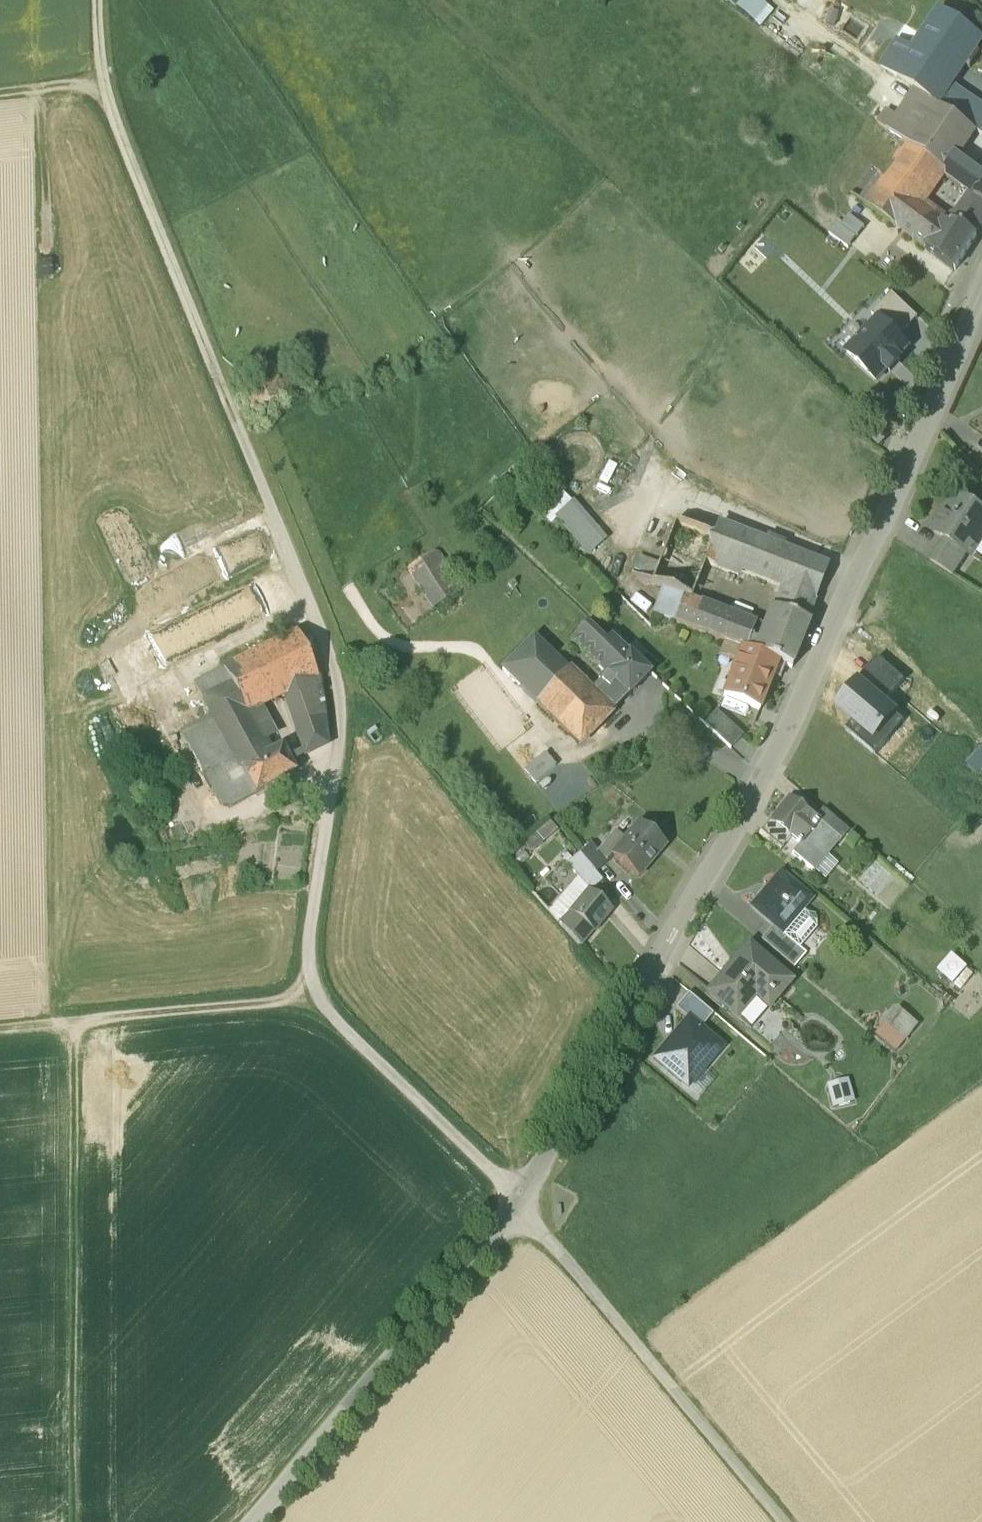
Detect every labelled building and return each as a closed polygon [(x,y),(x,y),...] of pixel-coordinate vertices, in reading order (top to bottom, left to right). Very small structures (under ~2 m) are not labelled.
[(941,8),(897,78),(915,90),(937,105),(949,87),(950,86),(974,50),(954,36),(963,23),(941,8)] [(963,23),(954,36),(974,50),(981,39),(981,36),(963,23)] [(915,90),(900,80),(895,89),(910,99),(915,90)] [(969,99),(950,86),(949,87),(937,105),(956,118),(969,99)] [(910,99),(889,131),(891,133),(910,146),(927,121),(937,105),(915,90),(910,99)] [(969,99),(956,118),(973,130),(981,135),(981,133),(981,107),(969,99)] [(956,118),(937,105),(927,121),(963,145),(973,130),(956,118)] [(963,145),(927,121),(910,146),(938,165),(946,171),(946,172),(955,159),(963,145)] [(910,146),(891,133),(850,193),(896,227),(923,187),(938,165),(910,146)] [(955,159),(946,172),(946,178),(963,190),(972,197),(981,204),(981,177),(955,159)] [(938,165),(923,187),(932,193),(946,172),(946,171),(938,165)] [(923,187),(896,227),(904,233),(920,209),(926,201),(932,193),(923,187)] [(942,224),(927,250),(956,271),(981,228),(981,204),(972,197),(963,190),(956,202),(961,204),(953,216),(948,217),(926,201),(920,209),(942,224)] [(942,224),(920,209),(904,233),(927,250),(942,224)] [(864,227),(849,216),(842,226),(857,236),(864,227)] [(847,251),(857,236),(842,226),(838,223),(828,237),(847,251)] [(897,338),(918,317),(893,293),(872,314),(877,318),(897,338)] [(897,338),(877,318),(845,351),(876,381),(886,371),(888,374),(902,359),(900,357),(908,349),(897,338)] [(872,437),(880,445),(887,436),(879,431),(872,437)] [(563,491),(540,513),(552,526),(556,523),(589,558),(609,540),(563,491)] [(956,498),(933,533),(944,540),(966,554),(969,556),(981,535),(981,515),(978,512),(971,514),(969,506),(956,498)] [(655,515),(632,577),(651,585),(675,523),(655,515)] [(714,538),(675,523),(651,585),(663,589),(692,601),(705,565),(715,539),(714,538)] [(829,567),(777,548),(779,544),(768,540),(766,544),(719,526),(714,538),(715,539),(705,565),(739,578),(740,573),(784,590),(815,601),(829,567)] [(966,554),(944,540),(929,562),(952,577),(966,554)] [(434,553),(413,565),(417,572),(412,575),(422,592),(448,576),(434,553)] [(456,589),(448,576),(422,592),(433,610),(450,599),(447,594),(456,589)] [(692,601),(663,589),(653,616),(741,650),(758,656),(766,635),(690,606),(692,601)] [(766,635),(758,656),(777,664),(792,670),(809,625),(806,624),(815,601),(784,590),(766,635)] [(586,627),(571,643),(583,654),(598,638),(586,627)] [(296,632),(224,671),(248,716),(286,696),(317,679),(296,632)] [(629,654),(611,637),(605,644),(609,649),(622,661),(629,654)] [(605,644),(598,638),(583,654),(594,664),(609,649),(605,644)] [(533,639),(503,671),(536,703),(567,671),(533,639)] [(622,661),(609,649),(594,664),(604,674),(615,684),(628,697),(650,674),(629,654),(622,661)] [(741,650),(723,696),(759,710),(777,664),(758,656),(741,650)] [(906,680),(880,658),(861,680),(887,702),(906,680)] [(248,716),(224,671),(194,687),(213,723),(239,772),(244,769),(269,756),(248,716)] [(567,671),(536,703),(581,746),(612,714),(603,705),(567,671)] [(615,684),(604,674),(599,680),(609,690),(615,684)] [(317,679),(286,696),(305,755),(324,745),(320,687),(317,679)] [(884,706),(887,702),(861,680),(837,707),(854,722),(863,730),(884,706)] [(618,708),(608,699),(603,705),(612,714),(618,708)] [(847,729),(874,753),(901,721),(884,706),(863,730),(854,722),(847,729)] [(740,738),(715,713),(704,725),(730,749),(740,738)] [(239,772),(213,723),(183,739),(218,805),(231,810),(258,795),(244,769),(239,772)] [(269,756),(244,769),(258,795),(297,775),(283,749),(269,756)] [(555,767),(544,754),(524,771),(534,784),(555,767)] [(813,819),(788,798),(770,822),(790,838),(799,845),(791,855),(813,873),(828,856),(840,841),(813,819)] [(848,831),(822,809),(813,819),(840,841),(848,831)] [(790,838),(770,822),(761,833),(781,849),(790,838)] [(624,840),(611,856),(612,857),(638,879),(665,847),(638,824),(624,840)] [(614,832),(597,851),(606,862),(612,857),(611,856),(624,840),(614,832)] [(597,851),(590,844),(579,854),(595,872),(606,862),(597,851)] [(595,872),(579,854),(566,865),(580,880),(589,891),(590,892),(603,881),(595,872)] [(828,856),(813,873),(825,884),(840,866),(828,856)] [(782,875),(753,909),(774,927),(784,936),(808,907),(813,902),(782,875)] [(549,912),(560,926),(571,913),(589,892),(589,891),(580,880),(549,912)] [(610,911),(589,892),(571,913),(593,932),(610,911)] [(827,922),(808,907),(784,936),(799,948),(802,951),(827,922)] [(593,932),(571,913),(560,926),(579,947),(593,932)] [(784,936),(774,927),(762,942),(787,963),(799,948),(784,936)] [(791,983),(748,946),(707,994),(750,1032),(791,983)] [(799,948),(787,963),(797,971),(809,956),(802,951),(799,948)] [(950,952),(935,969),(951,983),(966,966),(950,952)] [(701,1031),(714,1016),(689,995),(676,1011),(689,1021),(701,1031)] [(919,1025),(898,1009),(886,1026),(907,1042),(919,1025)] [(722,1048),(701,1031),(689,1021),(656,1060),(689,1087),(722,1048)] [(833,1108),(855,1100),(846,1076),(824,1085),(833,1108)]
